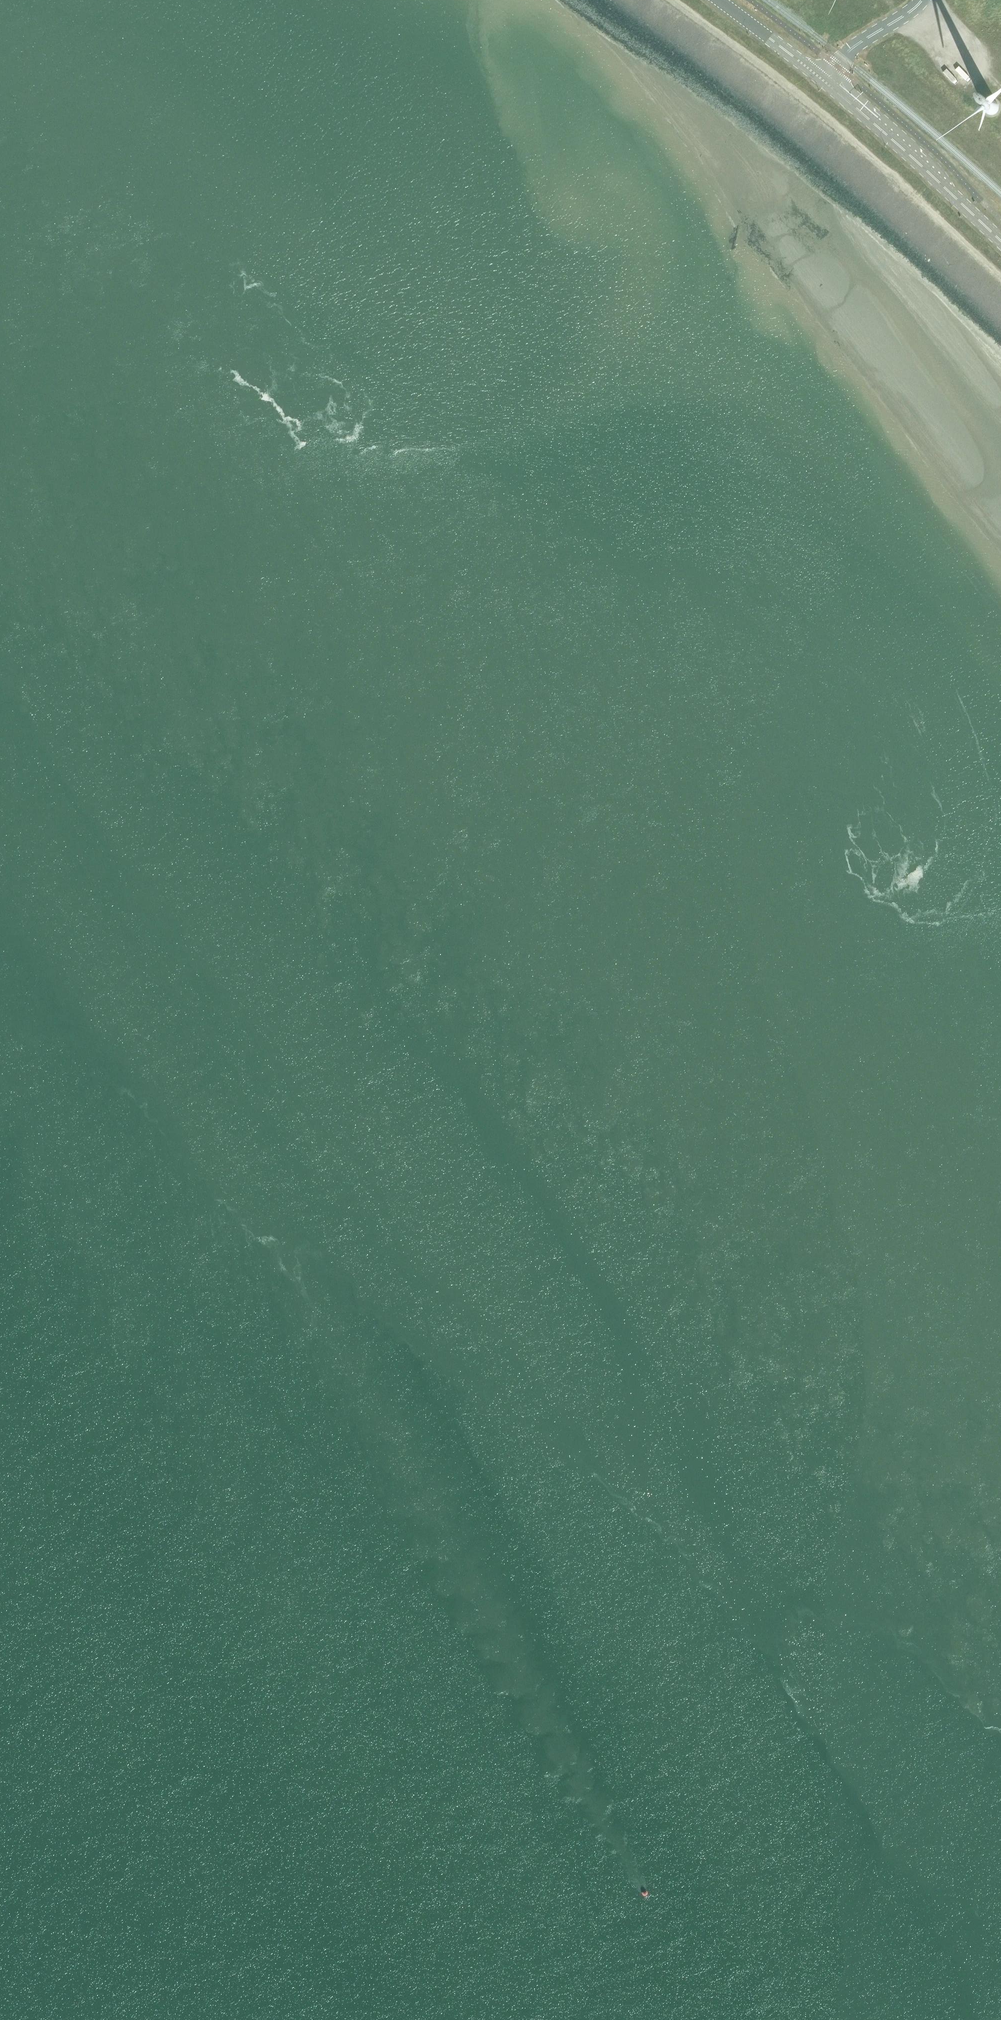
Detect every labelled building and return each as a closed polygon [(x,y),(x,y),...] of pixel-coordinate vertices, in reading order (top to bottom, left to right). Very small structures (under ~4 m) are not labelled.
[(984,105),(984,106),(984,108),(985,110),(986,112),(987,113),(989,114),(991,115),(993,114),(995,114),(996,113),(998,111),(998,109),(999,107),(999,106),(998,104),(997,102),(996,101),(994,100),(992,100),(990,100),(988,100),(986,101),(985,103),(984,105)]
